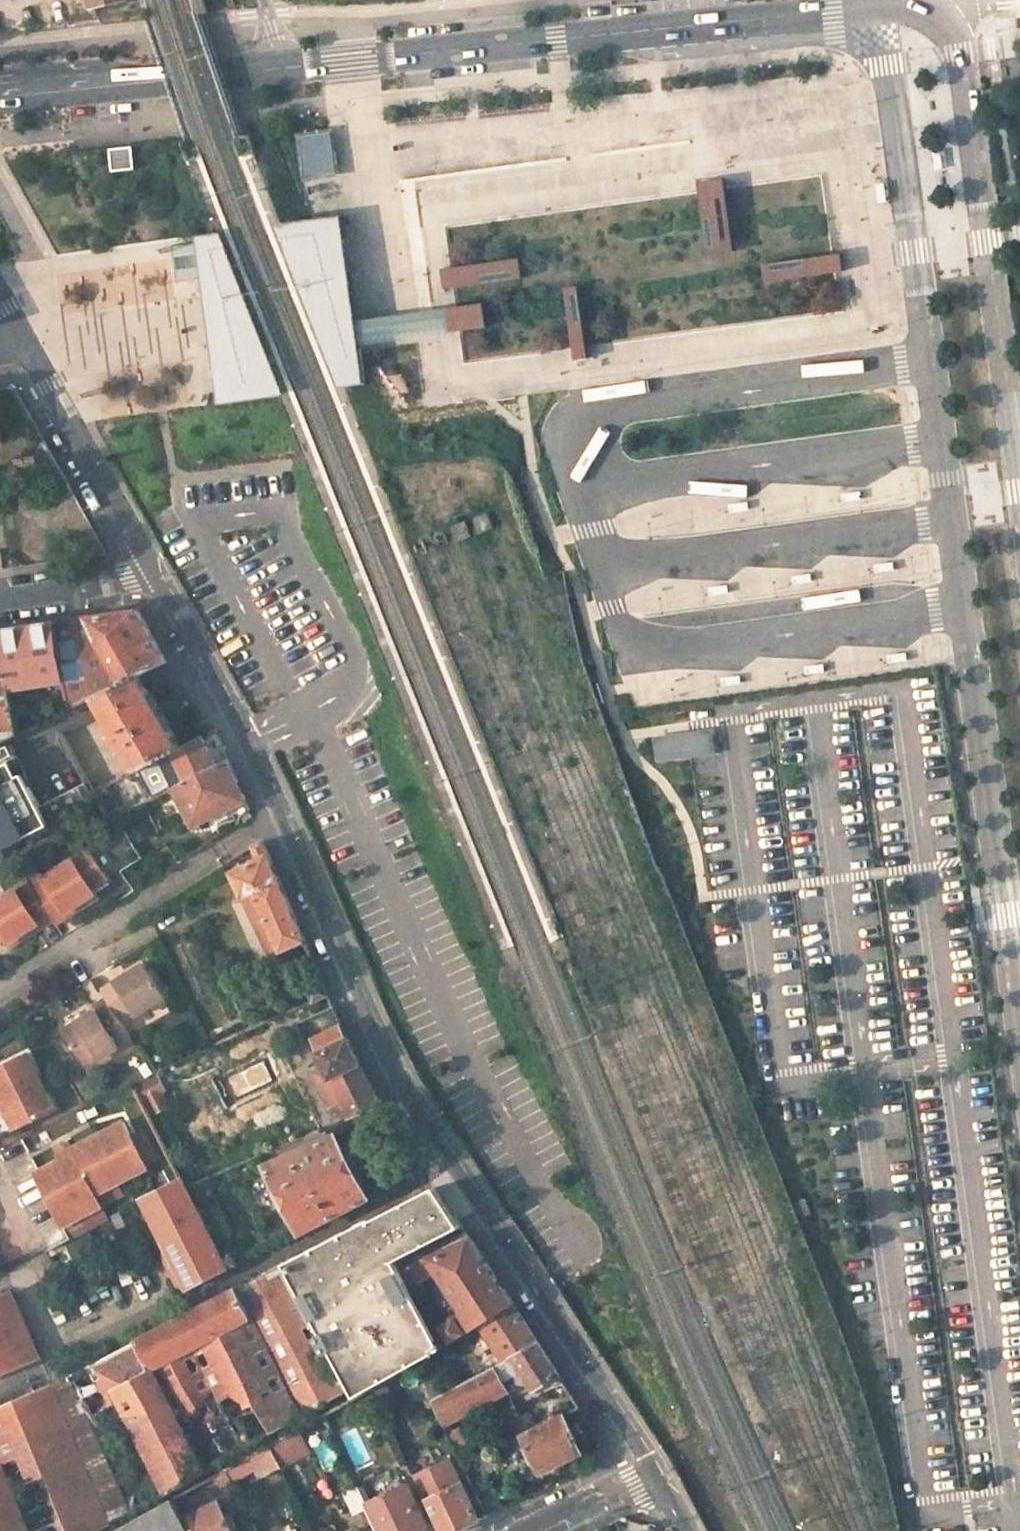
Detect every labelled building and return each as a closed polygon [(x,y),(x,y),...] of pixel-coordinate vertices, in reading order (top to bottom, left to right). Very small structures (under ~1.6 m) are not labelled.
[(331,133),(298,136),(303,178),(335,174),(331,133)] [(133,147),(113,149),(114,172),(133,170),(133,147)] [(735,252),(725,178),(711,180),(699,181),(709,254),(735,252)] [(365,385),(341,215),(282,224),(275,225),(310,315),(339,387),(345,386),(365,385)] [(221,232),(215,233),(194,235),(196,243),(201,278),(209,328),(220,402),(279,394),(284,394),(221,232)] [(173,246),(178,281),(201,278),(196,243),(173,246)] [(843,252),(765,263),(767,281),(845,270),(844,262),(843,252)] [(520,258),(441,269),(443,279),(444,289),(522,277),(520,258)] [(588,358),(579,285),(565,287),(575,359),(582,359),(588,358)] [(484,303),(446,308),(448,316),(451,332),(487,327),(484,303)] [(182,360),(187,406),(216,404),(212,358),(182,360)] [(34,447),(48,472),(62,470),(49,445),(34,447)] [(119,615),(93,619),(119,671),(126,686),(143,678),(168,666),(138,613),(119,615)] [(77,621),(57,624),(65,687),(69,714),(97,700),(116,691),(113,674),(119,671),(93,619),(77,621)] [(18,629),(2,632),(11,694),(65,687),(57,624),(18,629)] [(17,739),(16,726),(11,694),(2,632),(0,632),(0,747),(17,739)] [(149,764),(181,748),(143,678),(126,686),(116,691),(97,700),(118,738),(113,741),(122,756),(127,753),(136,770),(149,764)] [(36,730),(35,723),(16,726),(17,739),(36,730)] [(713,730),(653,738),(656,764),(716,756),(713,730)] [(206,735),(181,748),(149,764),(151,769),(139,775),(151,798),(175,786),(222,762),(206,735)] [(16,755),(11,746),(1,751),(6,760),(16,755)] [(229,759),(222,762),(175,786),(192,826),(247,803),(237,778),(229,759)] [(52,826),(19,761),(0,771),(0,853),(52,826)] [(264,844),(257,847),(262,859),(233,872),(271,958),(306,942),(264,844)] [(92,849),(33,886),(52,915),(54,918),(98,892),(94,886),(110,877),(92,849)] [(0,901),(0,941),(6,937),(9,941),(52,915),(33,886),(30,882),(0,901)] [(98,892),(54,918),(56,920),(57,923),(100,896),(98,892)] [(12,946),(56,920),(54,918),(52,915),(9,941),(12,946)] [(103,991),(111,1004),(121,1021),(131,1038),(173,1013),(168,1005),(170,1003),(146,965),(103,991)] [(325,988),(309,995),(313,1005),(329,997),(325,988)] [(96,1015),(63,1034),(85,1072),(117,1052),(118,1052),(118,1053),(121,1058),(137,1048),(131,1038),(121,1021),(111,1004),(95,1013),(96,1015)] [(341,1022),(309,1038),(348,1118),(381,1102),(377,1094),(341,1022)] [(88,1077),(121,1058),(118,1053),(118,1052),(117,1052),(85,1072),(88,1077)] [(25,1055),(0,1066),(0,1093),(1,1096),(6,1094),(19,1123),(51,1109),(25,1055)] [(149,1119),(166,1111),(160,1099),(164,1096),(156,1083),(136,1093),(149,1119)] [(14,1125),(19,1123),(6,1094),(1,1096),(14,1125)] [(119,1122),(75,1145),(97,1192),(143,1168),(119,1122)] [(370,1200),(338,1135),(267,1164),(289,1209),(303,1202),(316,1227),(370,1200)] [(97,1192),(75,1145),(65,1150),(67,1154),(29,1174),(57,1227),(97,1207),(91,1195),(97,1192)] [(184,1184),(147,1201),(158,1223),(190,1291),(230,1270),(223,1257),(184,1184)] [(419,1363),(446,1348),(397,1261),(463,1225),(440,1191),(439,1189),(374,1222),(372,1220),(0,1407),(0,1530),(101,1530),(354,1390),(358,1397),(364,1393),(375,1387),(387,1381),(419,1363)] [(411,1255),(417,1263),(472,1239),(468,1234),(465,1229),(411,1255)] [(472,1333),(486,1322),(513,1302),(502,1285),(472,1239),(417,1263),(406,1269),(415,1282),(431,1275),(459,1316),(446,1324),(455,1337),(468,1329),(472,1333)] [(232,1253),(223,1257),(230,1270),(239,1266),(232,1253)] [(10,1289),(0,1294),(0,1376),(39,1356),(10,1289)] [(527,1324),(513,1302),(486,1322),(509,1359),(540,1343),(527,1324)] [(540,1343),(509,1359),(507,1361),(515,1374),(525,1368),(538,1387),(560,1374),(549,1356),(540,1343)] [(450,1428),(511,1393),(512,1392),(495,1365),(436,1399),(450,1428)] [(525,1368),(515,1374),(527,1394),(538,1387),(525,1368)] [(375,1387),(380,1397),(391,1391),(387,1381),(375,1387)] [(570,1414),(582,1408),(565,1381),(553,1388),(570,1414)] [(584,1453),(565,1416),(524,1437),(541,1473),(584,1453)] [(460,1448),(472,1443),(465,1428),(453,1434),(460,1448)] [(300,1429),(272,1445),(278,1458),(283,1467),(310,1451),(300,1429)] [(472,1443),(460,1448),(468,1465),(480,1459),(472,1443)] [(272,1445),(229,1469),(235,1482),(278,1458),(272,1445)] [(452,1458),(417,1475),(444,1530),(456,1530),(481,1519),(452,1458)] [(229,1469),(212,1479),(218,1491),(235,1482),(229,1469)] [(431,1525),(411,1483),(368,1503),(382,1530),(419,1530),(431,1525)] [(119,1530),(193,1530),(187,1518),(177,1498),(119,1530)] [(218,1503),(187,1518),(193,1530),(232,1530),(218,1503)]
